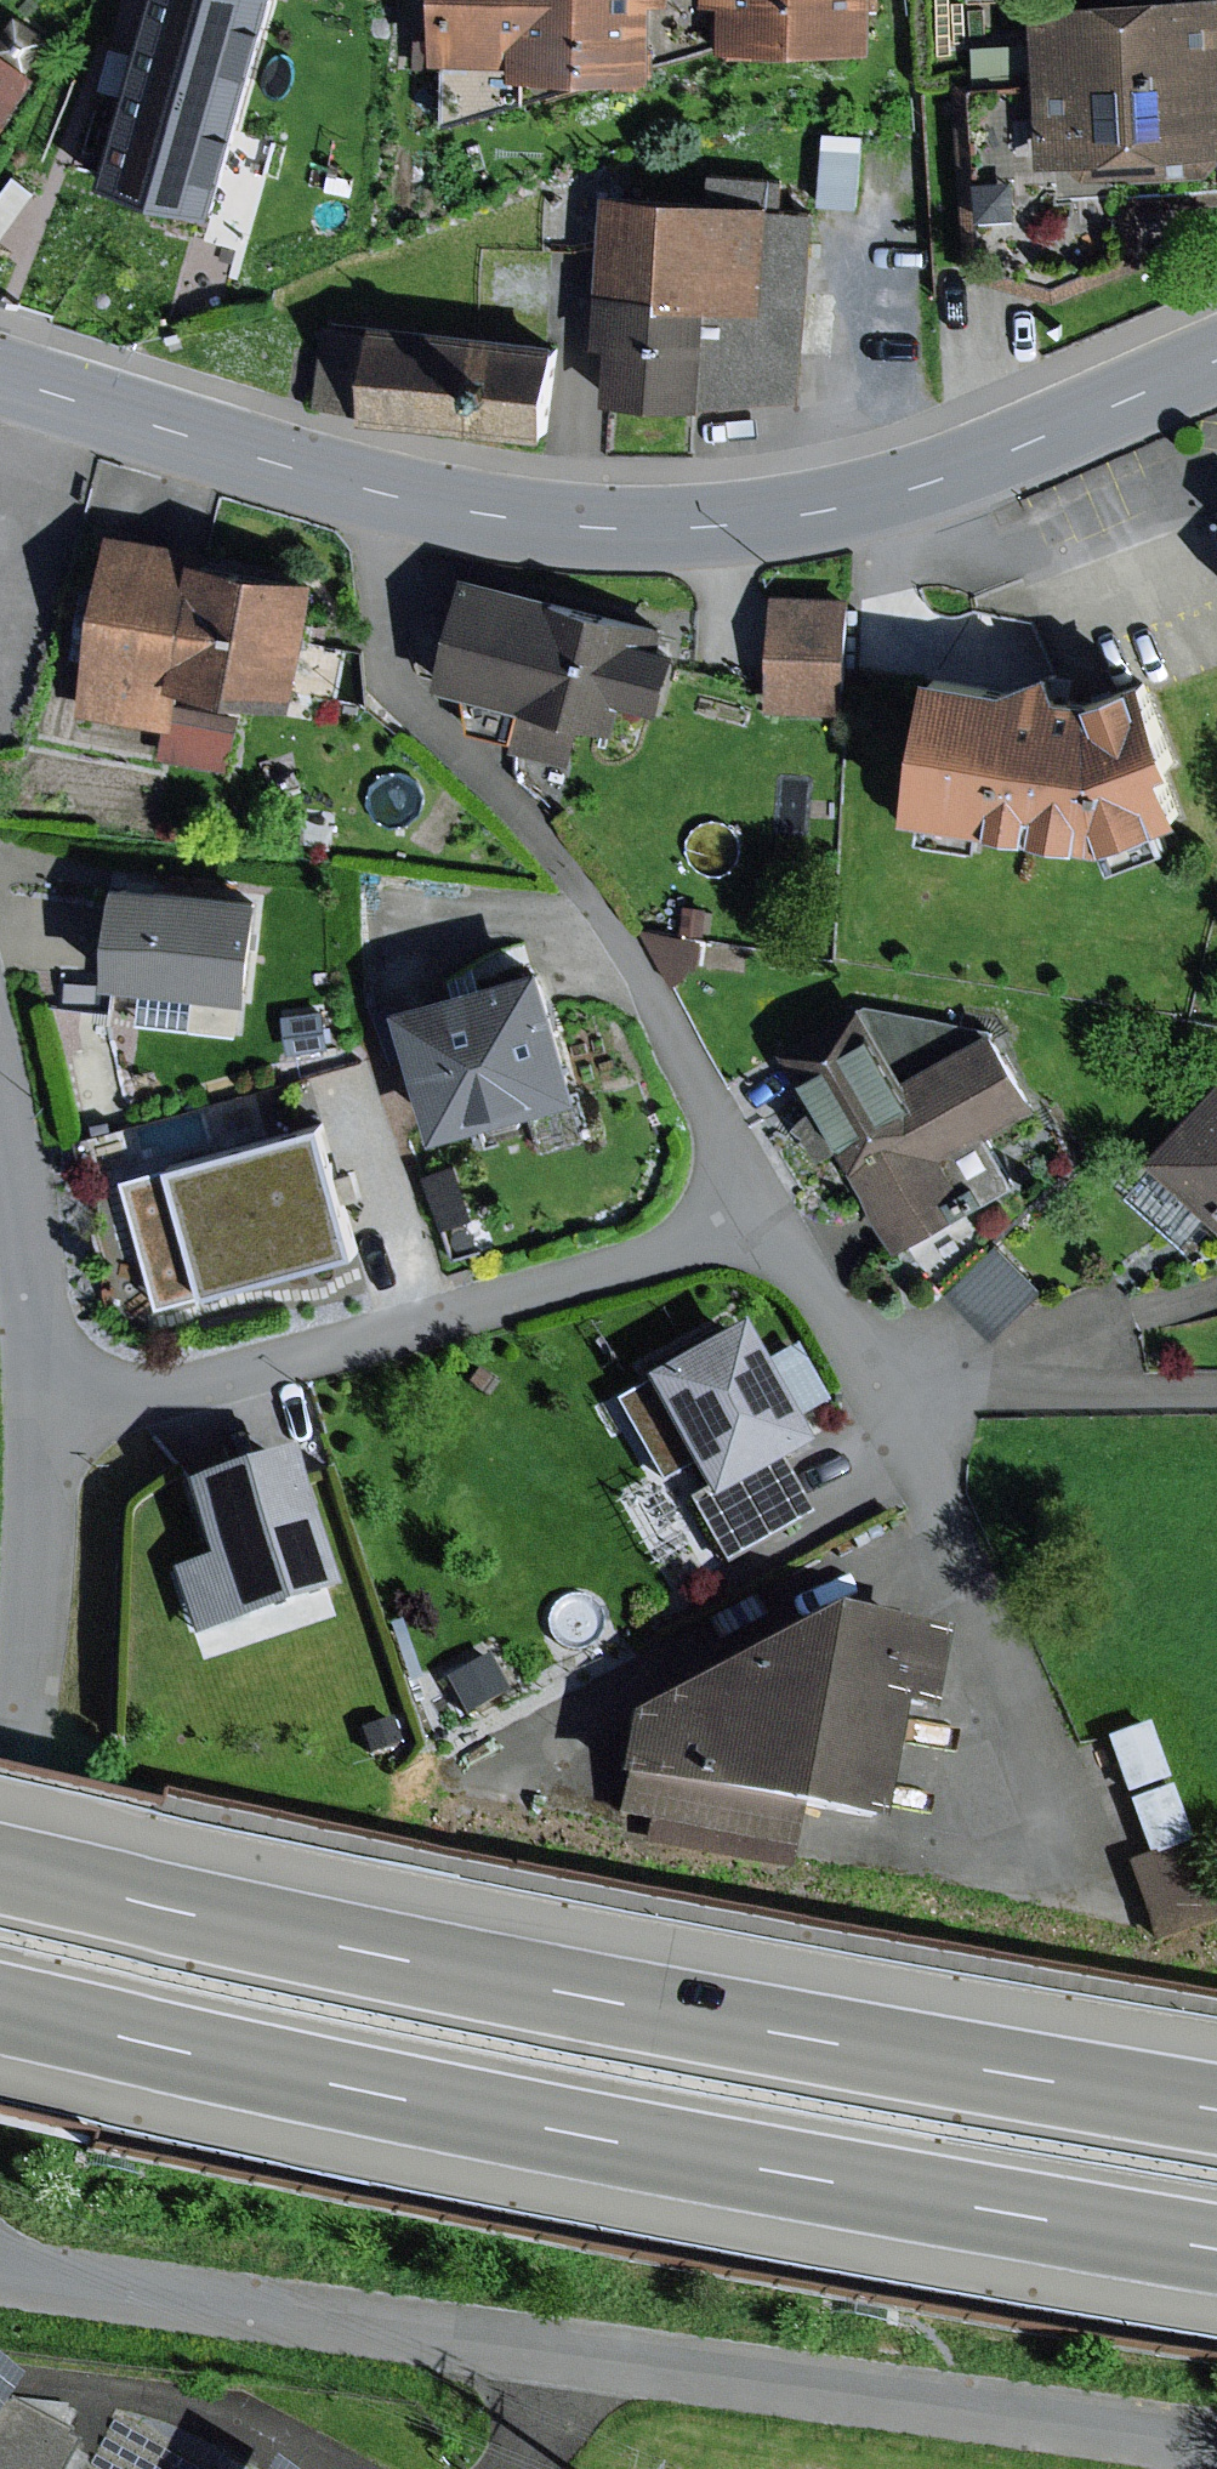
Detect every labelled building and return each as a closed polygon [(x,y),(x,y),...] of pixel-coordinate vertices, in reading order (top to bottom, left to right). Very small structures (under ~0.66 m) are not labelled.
[(96,179),(218,213),(277,0),(146,0),(96,179)] [(436,60),(443,60),(442,124),(619,73),(658,74),(658,63),(659,0),(437,0),(436,60)] [(658,63),(724,43),(725,0),(659,0),(658,63)] [(724,43),(880,45),(880,0),(725,0),(724,43)] [(1036,77),(954,82),(966,277),(1055,301),(1145,264),(1141,208),(1216,203),(1216,0),(1031,0),(1036,77)] [(40,76),(0,48),(0,132),(40,76)] [(863,134),(825,132),(821,205),(859,207),(863,134)] [(15,174),(0,195),(0,240),(37,190),(15,174)] [(723,202),(782,203),(783,175),(724,174),(723,202)] [(816,211),(604,191),(594,344),(610,345),(605,400),(702,407),(804,398),(816,211)] [(559,339),(372,320),(371,327),(363,410),(362,419),(548,438),(559,339)] [(363,410),(371,327),(324,322),(315,405),(363,410)] [(206,545),(109,528),(77,712),(164,727),(175,729),(177,718),(183,685),(298,705),(320,577),(204,557),(206,545)] [(668,627),(467,576),(438,687),(520,708),(509,749),(573,766),(585,722),(619,731),(627,701),(664,711),(680,649),(664,644),(668,627)] [(852,596),(773,594),(769,709),(848,711),(852,596)] [(1015,681),(935,667),(911,811),(1112,844),(1191,816),(1173,766),(1185,762),(1158,688),(1146,692),(1141,677),(1095,694),(1086,692),(1057,665),(1015,681)] [(238,728),(177,718),(175,729),(164,727),(159,759),(231,771),(238,728)] [(263,894),(121,877),(107,982),(250,1000),(263,894)] [(685,905),(682,932),(705,935),(708,907),(685,905)] [(697,939),(643,930),(673,985),(695,966),(697,939)] [(546,962),(399,1002),(436,1137),(583,1097),(546,962)] [(861,1004),(782,1049),(898,1252),(1018,1184),(990,1137),(1040,1109),(994,1028),(861,1004)] [(324,1009),(283,1014),(288,1054),(329,1048),(324,1009)] [(1147,1162),(1216,1224),(1216,1084),(1147,1162)] [(323,1121),(122,1177),(159,1307),(360,1251),(323,1121)] [(457,1165),(426,1173),(437,1210),(468,1201),(457,1165)] [(742,1324),(640,1381),(643,1387),(617,1401),(662,1482),(690,1466),(704,1491),(688,1500),(734,1583),(826,1532),(786,1461),(811,1447),(763,1362),(742,1324)] [(813,1346),(778,1355),(795,1415),(829,1406),(813,1346)] [(294,1448),(181,1483),(205,1558),(172,1568),(193,1635),(330,1592),(339,1589),(311,1503),(294,1448)] [(832,1613),(625,1719),(614,1780),(623,1782),(616,1823),(795,1854),(802,1812),(882,1825),(901,1712),(931,1717),(946,1632),(832,1613)] [(1126,1794),(1169,1778),(1148,1721),(1105,1736),(1126,1794)] [(1171,1785),(1129,1801),(1149,1854),(1125,1862),(1154,1943),(1216,1920),(1216,1911),(1171,1785)] [(22,2383),(0,2373),(0,2468),(80,2468),(93,2443),(12,2404),(22,2383)]
